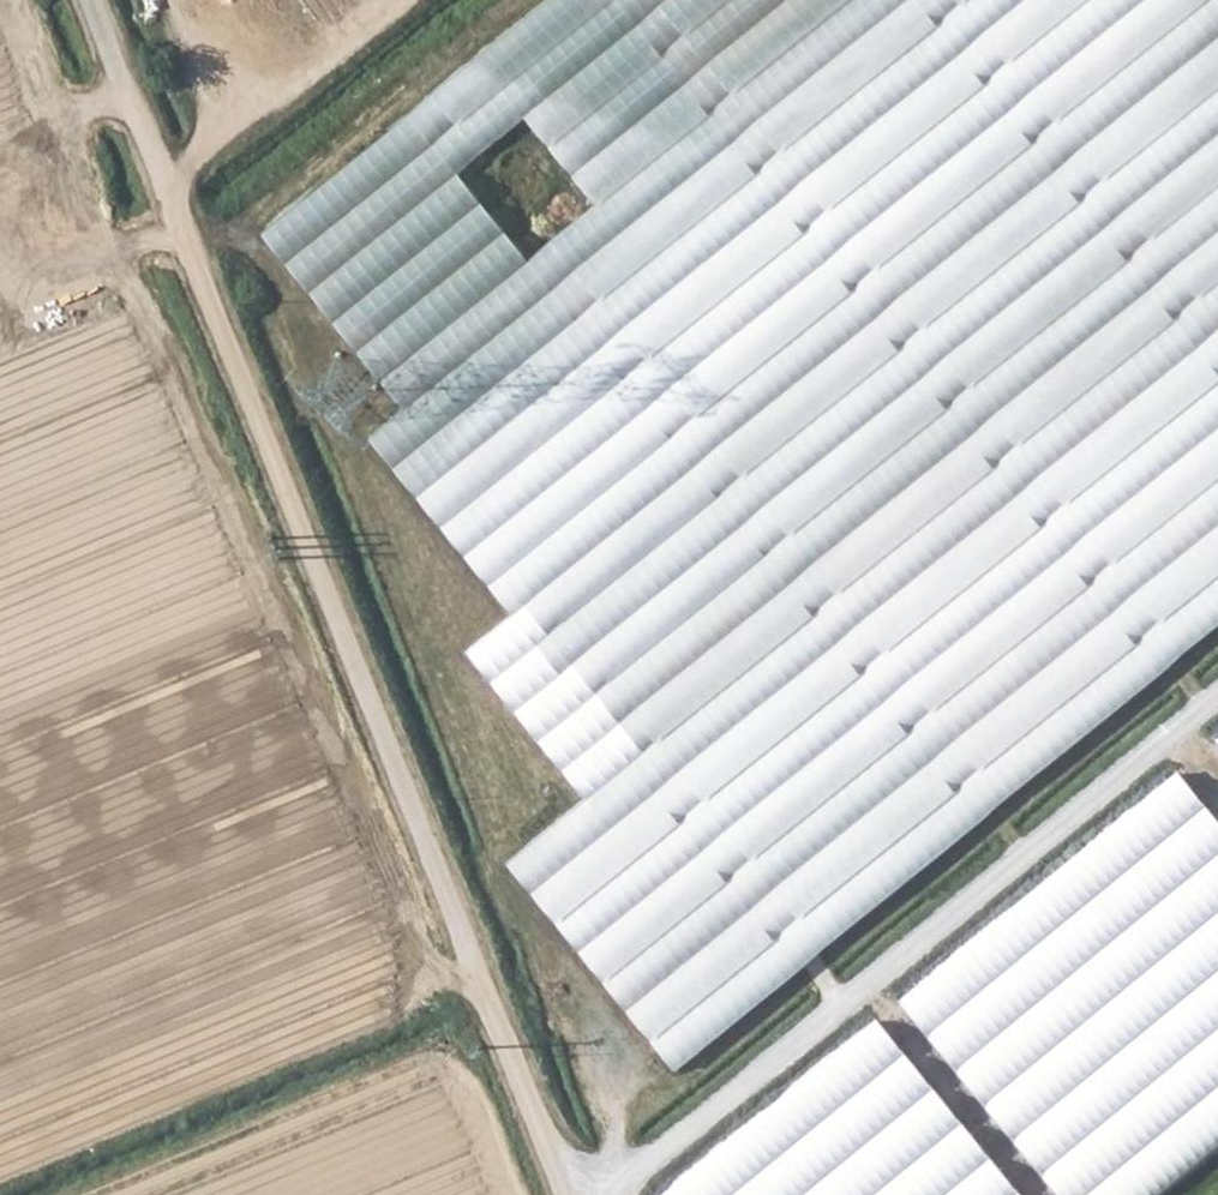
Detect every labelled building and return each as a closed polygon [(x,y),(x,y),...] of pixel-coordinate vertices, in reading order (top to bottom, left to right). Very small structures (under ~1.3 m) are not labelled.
[(511,864),(679,1068),(1217,629),(1217,0),(550,0),(265,232),(402,409),(369,438),(514,612),(466,651),(590,801),(511,864)] [(1175,772),(899,996),(1062,1194),(1165,1194),(1217,1152),(1217,824),(1175,772)] [(878,1019),(662,1194),(1022,1194),(878,1019)]
